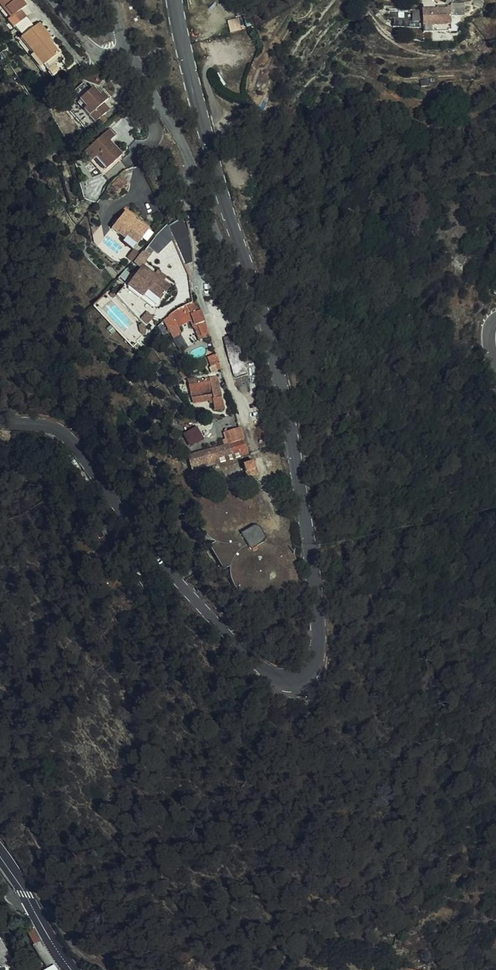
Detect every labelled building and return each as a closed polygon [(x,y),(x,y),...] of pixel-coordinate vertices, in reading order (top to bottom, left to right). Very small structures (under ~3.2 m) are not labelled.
[(2,19),(0,21),(0,27),(4,32),(16,21),(11,15),(16,10),(7,0),(0,0),(0,17),(2,19)] [(448,6),(422,7),(423,24),(448,23),(448,6)] [(224,13),(227,23),(235,21),(233,11),(224,13)] [(31,26),(13,42),(25,56),(32,63),(36,68),(53,54),(41,42),(43,39),(31,26)] [(74,111),(84,125),(92,119),(98,115),(94,108),(97,105),(102,102),(96,95),(93,98),(87,90),(83,93),(78,86),(68,93),(73,100),(71,102),(77,109),(74,111)] [(102,112),(97,105),(94,108),(98,115),(102,112)] [(92,119),(84,125),(88,129),(96,124),(92,119)] [(76,151),(83,161),(89,157),(92,162),(91,164),(96,171),(115,156),(105,142),(108,139),(103,131),(76,151)] [(89,157),(83,161),(92,173),(96,171),(91,164),(92,162),(89,157)] [(107,225),(119,235),(122,232),(132,240),(143,227),(121,208),(107,225)] [(173,219),(168,220),(173,231),(176,236),(182,235),(177,218),(173,219)] [(173,231),(168,220),(164,222),(169,239),(176,236),(173,231)] [(169,239),(164,222),(156,228),(146,241),(150,246),(153,249),(161,243),(168,238),(169,239)] [(122,232),(119,235),(117,237),(128,246),(132,240),(122,232)] [(146,241),(140,248),(145,252),(150,246),(146,241)] [(132,250),(128,246),(121,254),(126,257),(129,253),(132,250)] [(130,259),(137,264),(138,263),(146,253),(145,252),(140,248),(132,256),(130,259)] [(138,263),(137,264),(122,282),(137,294),(142,288),(154,297),(155,297),(165,284),(156,277),(152,274),(138,263)] [(142,288),(137,294),(149,304),(155,297),(154,297),(142,288)] [(171,309),(165,312),(168,319),(186,313),(188,318),(190,323),(191,322),(196,334),(203,332),(198,320),(195,310),(187,300),(186,300),(171,309)] [(142,310),(136,317),(141,321),(147,313),(142,310)] [(186,313),(168,319),(170,324),(188,318),(186,313)] [(172,331),(170,324),(162,327),(164,332),(166,333),(172,331)] [(232,341),(221,345),(231,375),(243,371),(236,350),(232,341)] [(184,389),(189,402),(203,397),(205,400),(206,403),(209,402),(211,406),(212,409),(221,406),(210,375),(196,380),(196,382),(192,383),(191,379),(182,382),(184,389)] [(203,397),(189,402),(190,405),(205,400),(203,397)] [(199,441),(204,456),(225,449),(241,444),(234,426),(227,428),(228,431),(199,441)] [(245,458),(237,460),(238,463),(240,470),(248,469),(245,458)] [(253,522),(249,520),(248,520),(235,526),(237,530),(238,533),(241,537),(243,542),(256,535),(258,530),(253,522)] [(32,934),(22,919),(17,922),(20,926),(18,927),(25,938),(32,934)] [(373,933),(365,934),(365,942),(372,942),(373,933)] [(17,959),(12,950),(10,952),(12,954),(8,956),(12,962),(17,959)] [(45,956),(36,963),(40,969),(54,969),(45,956)]
